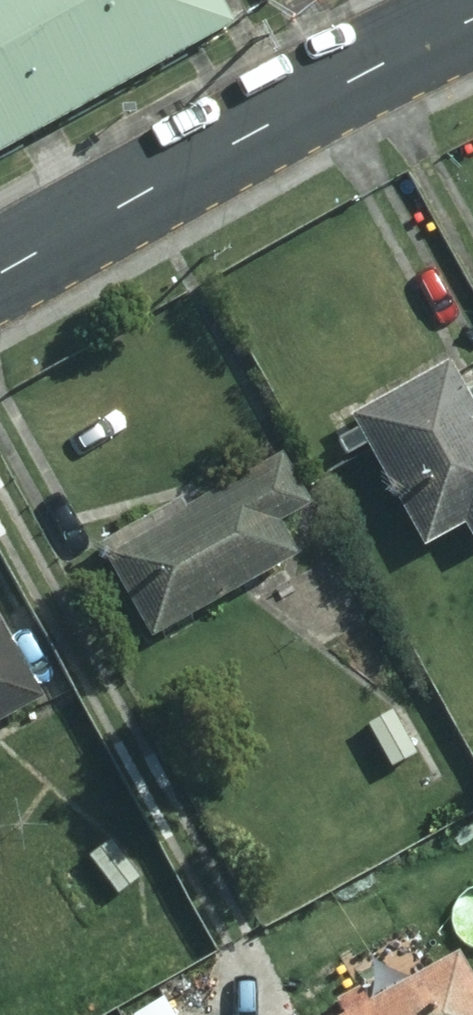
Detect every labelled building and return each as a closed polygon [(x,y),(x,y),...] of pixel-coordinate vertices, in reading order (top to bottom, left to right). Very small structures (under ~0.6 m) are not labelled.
[(238,24),(225,0),(0,0),(0,156),(238,24)] [(441,362),(345,417),(352,429),(331,440),(339,453),(360,442),(416,544),(458,521),(471,542),(472,541),(472,421),(466,409),(472,405),(472,384),(458,392),(441,362)] [(95,544),(144,632),(286,553),(268,520),(300,502),(274,455),(177,510),(173,501),(95,544)] [(30,695),(0,641),(0,712),(30,695)] [(365,731),(379,755),(409,737),(395,713),(365,731)] [(105,840),(84,856),(112,892),(133,877),(105,840)] [(449,956),(362,1004),(354,988),(330,1002),(337,1014),(472,1014),(472,1000),(449,956)]
